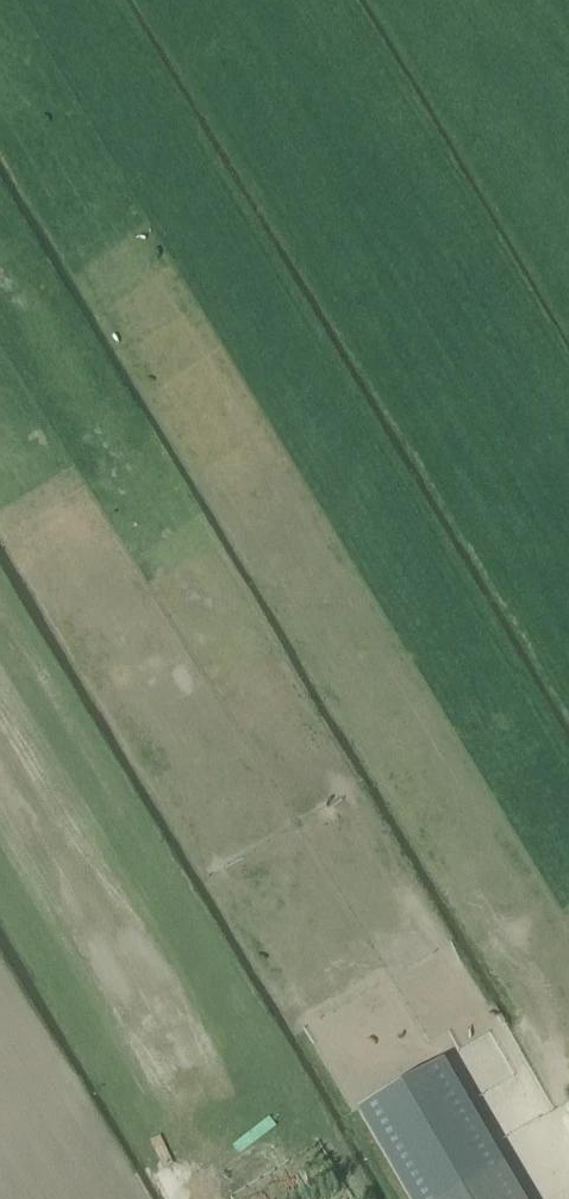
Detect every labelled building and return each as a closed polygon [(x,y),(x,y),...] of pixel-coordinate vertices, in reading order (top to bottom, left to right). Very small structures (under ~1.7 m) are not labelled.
[(358,1111),(410,1198),(520,1198),(441,1063),(358,1111)]
